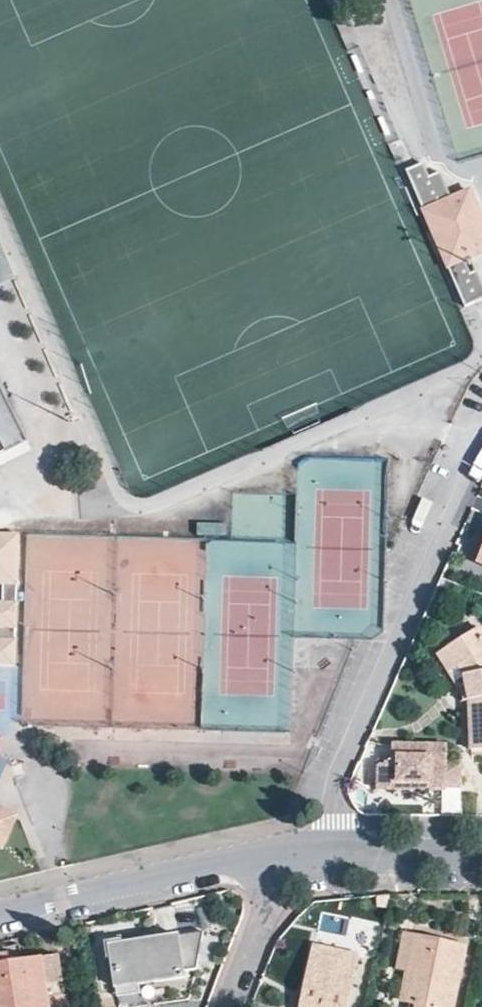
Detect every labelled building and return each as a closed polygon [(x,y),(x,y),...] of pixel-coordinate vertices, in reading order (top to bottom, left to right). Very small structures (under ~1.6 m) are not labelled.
[(481,154),(481,0),(396,0),(447,165),(481,154)] [(406,171),(463,307),(481,299),(481,289),(469,258),(481,252),(481,225),(468,192),(449,200),(438,174),(426,179),(420,165),(406,171)] [(27,446),(0,391),(0,459),(27,446)] [(0,536),(0,586),(2,586),(2,605),(0,605),(0,667),(16,667),(16,536),(0,536)] [(448,649),(469,682),(472,751),(481,750),(481,635),(480,633),(448,649)] [(451,746),(396,744),(396,765),(379,765),(378,788),(398,789),(465,791),(466,764),(450,763),(451,746)] [(1,843),(13,816),(5,812),(0,814),(0,843),(1,843)] [(176,934),(112,944),(113,985),(178,974),(176,934)] [(407,935),(395,1006),(449,1006),(460,944),(407,935)] [(313,947),(303,1006),(342,1006),(351,953),(313,947)] [(0,956),(0,1006),(47,1006),(48,996),(61,994),(55,958),(6,964),(3,956),(0,956)]
